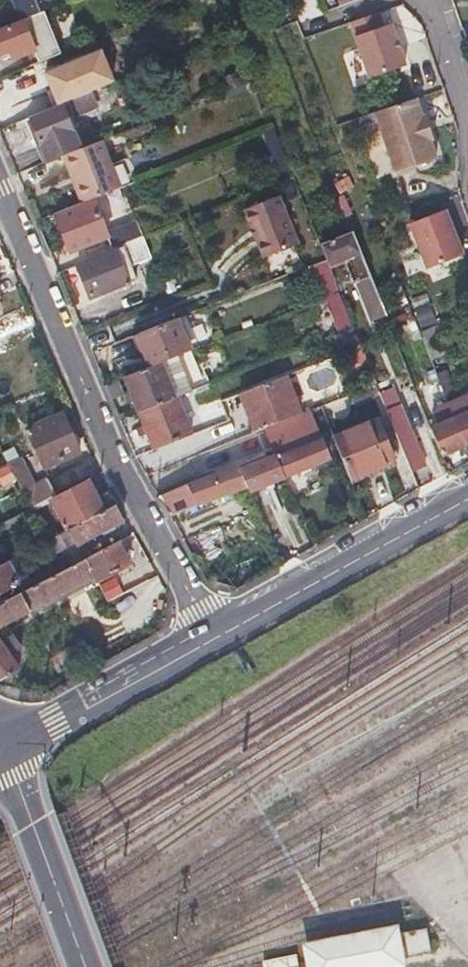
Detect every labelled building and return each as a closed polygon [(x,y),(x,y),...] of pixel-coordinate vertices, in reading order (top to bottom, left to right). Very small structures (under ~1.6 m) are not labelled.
[(20,20),(21,19),(42,11),(56,6),(54,0),(13,0),(20,20)] [(27,60),(30,68),(60,55),(42,11),(21,19),(22,23),(0,31),(0,52),(6,49),(9,58),(23,53),(27,60)] [(377,13),(349,23),(371,79),(407,65),(391,23),(382,26),(377,13)] [(95,108),(89,94),(72,101),(75,108),(77,115),(95,108)] [(415,99),(374,114),(397,172),(438,156),(431,138),(433,137),(424,116),(422,117),(415,99)] [(63,113),(75,108),(72,101),(61,106),(62,108),(63,113)] [(44,163),(61,156),(78,149),(63,113),(62,108),(28,122),(44,163)] [(266,133),(286,183),(296,180),(277,129),(266,133)] [(112,156),(106,140),(61,157),(81,203),(122,188),(110,157),(112,156)] [(281,199),(247,212),(266,260),(300,247),(281,199)] [(107,233),(101,217),(95,201),(56,216),(70,253),(108,239),(113,249),(124,245),(135,241),(144,237),(139,222),(107,233)] [(350,267),(359,291),(371,322),(385,316),(353,236),(323,248),(331,267),(335,266),(347,261),(350,267)] [(144,261),(135,241),(124,245),(131,265),(144,261)] [(125,266),(122,268),(119,269),(113,253),(76,266),(88,297),(130,282),(125,266)] [(337,272),(350,267),(347,261),(335,266),(337,272)] [(328,300),(342,335),(356,329),(342,295),(328,300)] [(186,317),(176,321),(189,354),(199,350),(186,317)] [(150,368),(162,364),(189,354),(176,321),(137,336),(144,353),(150,368)] [(138,355),(144,353),(137,336),(131,338),(138,355)] [(176,399),(162,364),(150,368),(122,379),(137,415),(173,401),(176,399)] [(262,430),(301,415),(287,378),(239,396),(254,433),(262,430)] [(431,387),(439,408),(451,403),(442,382),(431,387)] [(373,396),(380,393),(377,386),(370,388),(373,396)] [(451,403),(467,443),(467,442),(467,396),(451,403)] [(188,437),(173,401),(137,415),(151,451),(188,437)] [(467,443),(451,403),(439,408),(434,410),(439,424),(430,428),(440,453),(467,443)] [(410,469),(417,466),(423,463),(400,404),(386,409),(410,469)] [(308,413),(301,415),(262,430),(273,456),(281,476),(327,459),(308,413)] [(62,414),(30,427),(27,428),(43,467),(78,453),(71,437),(67,426),(62,414)] [(349,482),(371,473),(393,465),(377,423),(333,440),(349,482)] [(72,425),(67,426),(71,437),(76,435),(72,425)] [(262,483),(281,476),(273,456),(252,464),(250,460),(239,465),(238,463),(210,474),(213,482),(238,474),(243,486),(260,480),(262,483)] [(33,508),(51,498),(56,495),(47,479),(33,486),(19,459),(10,463),(33,508)] [(51,498),(67,530),(115,505),(108,492),(96,499),(85,480),(56,495),(51,498)] [(166,514),(176,509),(186,504),(179,486),(150,497),(166,514)] [(51,577),(83,560),(74,545),(123,519),(115,505),(67,530),(36,546),(51,577)] [(116,543),(83,560),(96,582),(128,565),(116,543)] [(83,560),(51,577),(5,601),(0,603),(0,678),(17,667),(11,655),(20,650),(4,623),(92,578),(94,583),(96,582),(83,560)] [(0,565),(0,591),(17,582),(7,561),(0,565)] [(428,929),(406,933),(405,928),(309,945),(313,966),(411,966),(409,959),(433,954),(428,929)]
